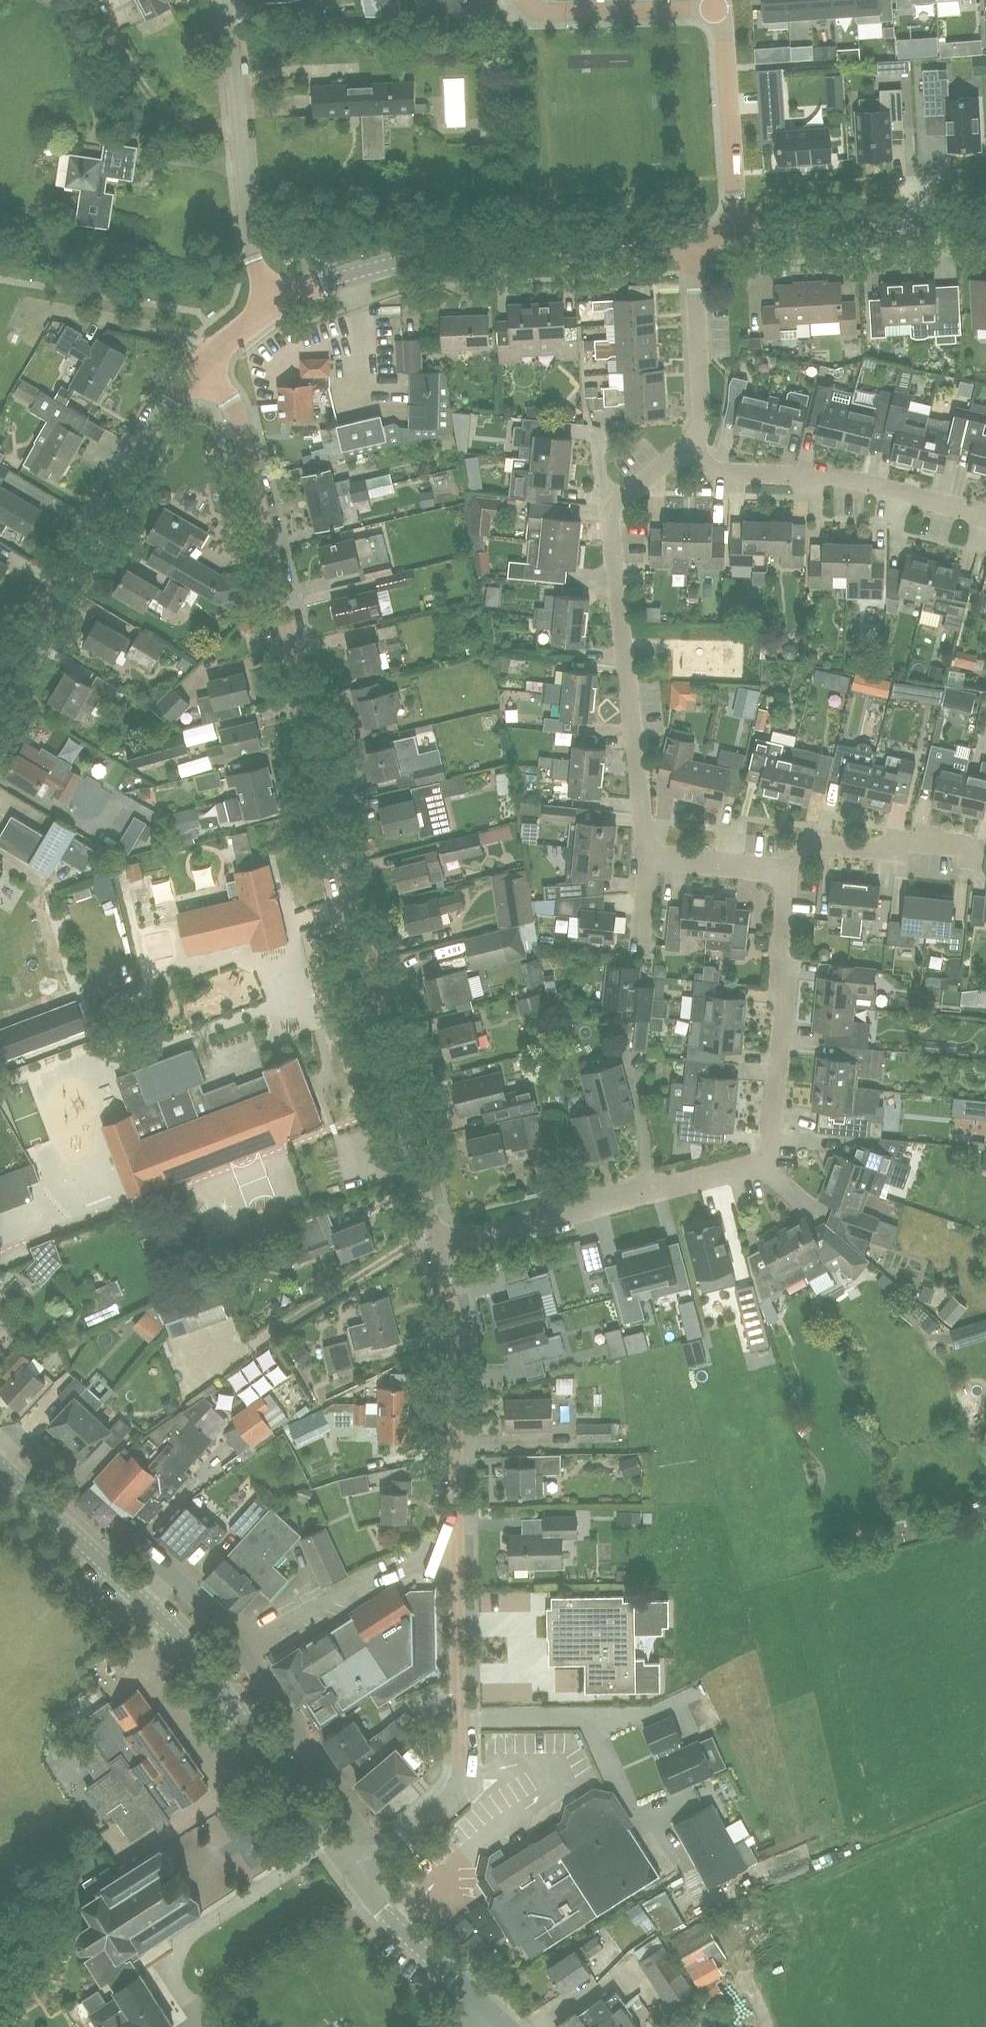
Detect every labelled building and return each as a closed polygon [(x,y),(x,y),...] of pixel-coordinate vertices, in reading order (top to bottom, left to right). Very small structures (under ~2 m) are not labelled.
[(146,18),(170,6),(167,0),(137,0),(146,18)] [(298,9),(322,5),(321,0),(296,0),(298,9)] [(421,15),(445,10),(442,0),(418,0),(421,15)] [(788,0),(764,0),(765,19),(789,18),(788,0)] [(811,0),(788,0),(789,18),(812,16),(811,0)] [(833,0),(811,0),(812,16),(834,14),(833,0)] [(856,0),(833,0),(834,14),(856,13),(857,22),(858,22),(856,0)] [(858,22),(893,20),(892,0),(856,0),(858,22)] [(936,0),(896,0),(897,13),(913,12),(913,8),(937,6),(936,0)] [(937,6),(961,5),(961,9),(977,8),(977,0),(936,0),(937,6)] [(983,54),(982,41),(968,42),(969,55),(983,54)] [(791,48),(783,48),(784,61),(792,61),(791,48)] [(860,63),(859,50),(837,52),(838,64),(860,63)] [(909,72),(908,60),(887,61),(888,73),(909,72)] [(777,68),(756,70),(758,93),(779,91),(777,68)] [(980,120),(979,97),(960,98),(960,100),(949,100),(948,78),(939,79),(939,69),(924,70),(925,115),(948,114),(949,119),(947,119),(947,133),(949,133),(949,134),(950,150),(980,148),(978,121),(980,120)] [(413,80),(311,86),(313,116),(360,113),(362,156),(384,155),(382,112),(414,110),(413,80)] [(452,132),(475,131),(473,80),(450,81),(452,132)] [(904,128),(902,89),(880,90),(881,111),(857,112),(860,160),(892,158),(891,139),(890,129),(904,128)] [(780,111),(759,112),(762,142),(780,141),(781,146),(779,146),(779,150),(781,150),(782,164),(798,163),(798,166),(800,165),(800,163),(810,162),(811,165),(813,165),(812,162),(828,161),(826,128),(782,131),(780,111)] [(132,180),(137,146),(104,141),(101,158),(69,153),(64,186),(80,189),(75,224),(108,229),(114,193),(97,191),(99,175),(132,180)] [(521,196),(530,195),(529,181),(520,182),(521,196)] [(985,326),(985,279),(971,280),(973,326),(985,326)] [(934,282),(906,283),(908,321),(909,321),(910,335),(915,337),(924,337),(928,334),(960,332),(959,304),(935,306),(934,282)] [(839,283),(806,285),(808,321),(840,319),(840,333),(855,332),(853,302),(840,303),(839,283)] [(908,321),(906,283),(882,284),(883,308),(869,309),(870,336),(887,336),(886,322),(895,322),(908,321)] [(652,298),(651,298),(650,284),(628,285),(629,299),(590,301),(591,311),(613,310),(613,325),(653,322),(652,298)] [(808,321),(806,285),(775,286),(776,307),(763,307),(764,337),(779,336),(779,329),(797,329),(797,321),(808,321)] [(576,358),(574,326),(574,315),(562,315),(561,303),(535,305),(537,344),(554,343),(555,360),(576,358)] [(537,344),(535,305),(507,306),(508,319),(497,319),(499,363),(520,362),(519,345),(537,344)] [(441,350),(488,348),(487,316),(440,317),(441,350)] [(654,346),(653,322),(613,325),(614,339),(593,340),(583,341),(584,349),(593,349),(593,350),(654,346)] [(113,377),(126,355),(98,339),(93,347),(79,339),(83,333),(67,324),(54,347),(69,356),(72,352),(85,360),(71,384),(96,398),(109,375),(113,377)] [(421,338),(403,340),(405,371),(414,370),(414,371),(422,372),(422,370),(423,370),(421,338)] [(656,369),(654,346),(593,350),(594,359),(615,358),(616,373),(622,373),(656,369)] [(30,383),(42,361),(32,355),(20,377),(30,383)] [(312,420),(311,387),(328,386),(328,359),(300,359),(300,377),(301,377),(301,386),(278,386),(278,421),(312,420)] [(662,369),(656,369),(622,373),(623,389),(620,389),(617,387),(602,388),(602,397),(663,394),(662,369)] [(438,372),(422,372),(414,371),(413,426),(401,426),(395,422),(383,425),(380,415),(336,425),(341,446),(317,451),(320,462),(345,456),(453,431),(445,372),(438,371),(438,372)] [(758,436),(768,396),(767,396),(766,400),(744,395),(747,380),(733,376),(729,384),(727,414),(736,416),(733,431),(758,436)] [(839,446),(848,409),(826,404),(831,380),(817,377),(804,426),(816,430),(814,440),(839,446)] [(83,436),(79,434),(88,419),(67,406),(55,399),(23,379),(14,393),(32,405),(30,410),(55,425),(43,446),(36,442),(24,464),(45,477),(50,468),(61,475),(83,436)] [(75,394),(63,387),(55,399),(67,406),(75,394)] [(784,442),(786,431),(798,433),(807,395),(794,392),(792,402),(768,396),(758,436),(768,439),(768,443),(780,446),(782,442),(784,442)] [(915,464),(927,418),(902,412),(906,396),(892,392),(890,400),(878,449),(891,452),(889,458),(893,459),(895,464),(906,467),(911,463),(915,464)] [(664,418),(663,394),(602,397),(603,407),(617,406),(621,403),(624,402),(625,420),(664,418)] [(878,449),(890,400),(877,397),(873,415),(848,409),(839,446),(865,452),(866,446),(878,449)] [(507,408),(480,409),(481,424),(508,423),(507,408)] [(966,421),(958,453),(970,456),(967,468),(985,473),(985,434),(977,432),(981,414),(968,411),(966,421)] [(522,418),(521,426),(515,425),(514,444),(520,444),(519,456),(527,457),(527,459),(567,463),(570,439),(544,437),(546,420),(522,418)] [(956,460),(958,453),(966,421),(953,418),(951,422),(943,420),(942,422),(927,418),(915,464),(941,470),(944,458),(956,460)] [(514,498),(538,501),(553,502),(555,486),(565,487),(567,463),(527,459),(526,470),(516,469),(514,498)] [(0,463),(0,483),(1,484),(10,469),(2,465),(0,463)] [(336,496),(350,492),(393,482),(391,473),(363,479),(349,483),(348,478),(333,481),(329,468),(302,475),(309,502),(336,496)] [(395,492),(393,482),(350,492),(352,502),(368,498),(395,492)] [(1,534),(7,523),(26,534),(40,510),(0,486),(0,534),(1,534)] [(343,523),(336,496),(309,502),(316,530),(343,523)] [(489,516),(494,516),(496,500),(474,498),(471,534),(487,536),(489,516)] [(579,521),(567,520),(569,508),(530,504),(526,540),(577,545),(579,521)] [(223,574),(180,550),(187,538),(199,545),(206,533),(172,513),(169,518),(160,513),(145,538),(156,544),(146,562),(165,573),(215,602),(247,594),(241,570),(223,574)] [(765,553),(766,521),(742,520),(741,539),(729,538),(729,564),(751,565),(751,552),(765,553)] [(685,571),(687,522),(662,521),(662,539),(649,538),(648,566),(671,567),(671,571),(685,571)] [(791,521),(766,521),(765,553),(780,553),(779,566),(802,566),(802,541),(790,541),(791,521)] [(711,523),(687,522),(685,571),(686,571),(686,554),(700,555),(699,568),(722,568),(722,542),(711,542),(711,523)] [(367,536),(368,537),(352,541),(352,540),(319,548),(325,576),(359,568),(361,580),(391,573),(389,561),(382,533),(367,536)] [(574,568),(576,546),(577,545),(526,540),(526,541),(530,541),(528,561),(510,560),(508,576),(546,580),(548,565),(574,568)] [(845,575),(846,543),(822,542),(821,561),(809,561),(808,587),(830,587),(831,574),(845,575)] [(871,544),(846,543),(845,575),(859,575),(858,588),(882,589),(883,563),(870,562),(871,544)] [(487,550),(487,574),(495,574),(496,550),(487,550)] [(922,600),(932,562),(907,556),(901,580),(886,576),(885,597),(897,600),(898,594),(922,600)] [(967,586),(953,583),(957,568),(932,562),(922,600),(920,609),(935,613),(939,610),(941,605),(947,606),(943,624),(957,627),(967,586)] [(176,611),(187,590),(170,580),(163,592),(157,588),(157,587),(127,570),(114,592),(144,610),(151,597),(176,611)] [(379,590),(402,584),(399,573),(376,578),(379,590)] [(331,600),(337,624),(380,614),(375,590),(331,600)] [(533,607),(532,617),(585,623),(588,598),(556,595),(555,609),(533,607)] [(583,647),(585,623),(532,617),(531,627),(553,629),(551,644),(583,647)] [(133,641),(127,637),(97,620),(83,644),(111,660),(119,646),(131,653),(129,657),(148,668),(162,644),(139,631),(133,641)] [(377,628),(380,640),(382,652),(401,647),(396,624),(377,628)] [(380,669),(377,653),(374,642),(347,648),(353,676),(380,669)] [(960,670),(980,671),(981,655),(961,654),(960,670)] [(542,682),(541,692),(593,698),(596,674),(564,670),(563,684),(542,682)] [(846,685),(845,671),(825,673),(826,686),(846,685)] [(124,694),(116,689),(117,688),(96,676),(91,686),(66,672),(49,701),(73,715),(79,705),(103,719),(111,707),(109,706),(110,703),(117,707),(124,694)] [(198,699),(201,712),(204,723),(239,715),(237,703),(249,700),(242,672),(208,680),(212,695),(198,699)] [(857,692),(894,693),(894,678),(857,677),(857,692)] [(359,701),(365,727),(396,719),(393,706),(398,705),(395,692),(378,696),(375,683),(351,689),(354,702),(359,701)] [(701,688),(679,688),(679,714),(701,714),(701,688)] [(170,721),(187,704),(173,689),(155,705),(170,721)] [(899,705),(942,707),(942,692),(900,690),(899,705)] [(591,722),(593,698),(541,692),(540,702),(561,705),(559,718),(544,717),(543,730),(578,733),(579,721),(591,722)] [(611,713),(617,727),(629,721),(623,708),(611,713)] [(226,755),(260,746),(254,720),(219,729),(223,744),(206,748),(210,763),(227,759),(226,755)] [(395,760),(417,755),(420,754),(416,736),(389,742),(391,747),(367,753),(373,781),(399,775),(395,760)] [(667,736),(661,761),(657,780),(670,783),(668,794),(693,800),(702,763),(688,760),(691,747),(680,744),(681,739),(667,736)] [(754,738),(748,765),(745,779),(758,782),(756,792),(782,798),(794,747),(790,761),(779,758),(782,745),(754,738)] [(34,795),(36,791),(44,796),(50,786),(55,790),(53,794),(64,801),(79,776),(68,769),(62,779),(48,770),(54,761),(24,743),(4,778),(34,795)] [(863,802),(871,766),(874,752),(870,751),(868,748),(866,746),(864,745),(861,744),(858,744),(856,745),(853,747),(849,746),(849,747),(835,743),(832,756),(829,770),(843,773),(837,796),(842,797),(841,801),(858,805),(859,801),(863,802)] [(930,804),(956,810),(964,773),(967,760),(953,756),(955,750),(931,744),(921,787),(933,790),(930,804)] [(571,760),(550,758),(540,757),(539,765),(551,766),(551,768),(602,773),(604,748),(572,745),(571,760)] [(826,784),(829,770),(832,756),(794,747),(782,798),(807,804),(813,780),(826,784)] [(745,755),(731,751),(721,749),(717,767),(702,763),(693,800),(718,806),(725,776),(739,780),(745,755)] [(194,774),(194,775),(206,772),(202,755),(183,759),(183,761),(175,763),(178,776),(186,775),(187,776),(194,774)] [(888,808),(890,799),(904,803),(913,761),(886,755),(883,769),(871,766),(863,802),(888,808)] [(983,760),(979,776),(964,773),(956,810),(981,815),(985,792),(985,761),(983,760)] [(445,778),(441,763),(413,769),(417,784),(445,778)] [(237,783),(240,795),(270,787),(265,766),(228,775),(230,784),(237,783)] [(599,798),(602,773),(551,768),(550,778),(569,780),(567,794),(599,798)] [(218,769),(206,772),(194,775),(198,791),(222,785),(218,769)] [(450,830),(443,806),(437,782),(439,782),(438,780),(417,784),(418,787),(417,787),(420,798),(412,800),(412,799),(380,807),(387,836),(418,828),(421,837),(450,830)] [(276,810),(270,787),(240,795),(240,796),(226,799),(231,821),(276,810)] [(615,826),(593,823),(594,809),(544,803),(542,818),(577,822),(576,831),(572,831),(568,834),(567,846),(562,846),(612,851),(615,826)] [(0,832),(0,845),(49,874),(75,831),(54,818),(44,834),(10,814),(0,832)] [(487,849),(524,845),(522,827),(485,831),(487,849)] [(439,841),(444,862),(481,853),(476,832),(439,841)] [(82,879),(107,871),(99,846),(74,855),(82,879)] [(609,877),(612,851),(562,846),(561,856),(566,862),(565,873),(609,877)] [(442,879),(439,866),(435,851),(403,860),(404,865),(393,868),(399,890),(442,879)] [(126,865),(130,880),(143,877),(139,861),(126,865)] [(235,873),(237,879),(226,881),(230,900),(178,913),(188,954),(251,939),(253,949),(286,941),(269,865),(235,873)] [(525,869),(491,875),(499,925),(533,920),(525,869)] [(102,878),(92,880),(94,888),(104,885),(102,878)] [(849,935),(854,883),(830,880),(827,912),(841,914),(839,934),(849,935)] [(586,896),(585,881),(542,884),(544,899),(554,899),(584,896),(586,896)] [(879,885),(854,883),(849,935),(859,936),(861,916),(875,917),(879,885)] [(438,913),(455,909),(449,888),(432,893),(434,900),(404,907),(407,920),(404,920),(403,922),(405,930),(407,931),(410,931),(410,934),(442,926),(438,913)] [(705,936),(709,897),(684,894),(680,925),(666,924),(664,949),(679,951),(680,933),(705,936)] [(985,895),(974,894),(972,923),(985,924),(985,919),(985,894),(985,895)] [(924,933),(927,897),(904,895),(901,921),(887,919),(885,944),(911,946),(912,932),(924,933)] [(582,909),(584,896),(554,899),(553,914),(580,917),(578,938),(611,941),(614,913),(582,909)] [(748,909),(734,908),(735,900),(709,897),(705,936),(706,936),(705,946),(730,949),(729,956),(744,957),(748,909)] [(951,899),(927,897),(924,933),(935,934),(935,942),(946,943),(946,950),(958,951),(960,927),(948,926),(951,899)] [(473,970),(526,957),(519,926),(466,938),(473,970)] [(652,987),(635,985),(637,968),(607,964),(602,1004),(635,1008),(634,1017),(649,1019),(652,987)] [(871,989),(873,969),(832,965),(831,978),(817,976),(815,1002),(851,1006),(872,1008),(874,989),(871,989)] [(531,974),(542,988),(553,979),(541,966),(531,974)] [(470,998),(464,972),(448,976),(448,974),(426,980),(429,991),(424,992),(428,1008),(433,1007),(470,998)] [(479,995),(491,995),(492,977),(480,976),(479,995)] [(692,994),(693,994),(691,1019),(740,1024),(743,999),(719,996),(721,982),(693,980),(692,994)] [(544,1016),(538,994),(519,999),(525,1021),(544,1016)] [(866,1047),(868,1023),(850,1021),(851,1006),(815,1002),(812,1028),(842,1031),(841,1045),(842,1045),(866,1047)] [(0,1030),(0,1046),(4,1056),(82,1027),(73,1003),(0,1030)] [(646,1051),(648,1030),(649,1019),(634,1017),(634,1018),(637,1018),(633,1050),(646,1051)] [(475,1031),(482,1029),(480,1019),(473,1021),(472,1020),(439,1029),(446,1058),(479,1049),(475,1031)] [(738,1050),(740,1024),(691,1019),(689,1043),(687,1043),(685,1058),(713,1061),(714,1047),(738,1050)] [(881,1049),(870,1048),(866,1047),(842,1045),(841,1059),(817,1057),(815,1083),(852,1087),(852,1086),(853,1074),(867,1076),(867,1075),(878,1076),(881,1049)] [(266,1075),(238,1086),(236,1080),(203,1092),(200,1083),(205,1081),(192,1047),(134,1069),(135,1070),(115,1078),(129,1115),(102,1125),(128,1194),(289,1133),(289,1135),(322,1123),(297,1056),(264,1069),(266,1075)] [(712,1075),(713,1061),(685,1058),(684,1074),(681,1098),(733,1103),(735,1077),(712,1075)] [(581,1073),(591,1112),(606,1108),(610,1122),(633,1116),(619,1063),(581,1073)] [(537,1109),(532,1088),(504,1095),(499,1073),(452,1084),(460,1116),(482,1110),(485,1122),(537,1109)] [(876,1089),(852,1086),(852,1087),(815,1083),(813,1108),(836,1111),(835,1124),(863,1127),(864,1113),(875,1104),(876,1089)] [(969,1095),(969,1115),(985,1114),(985,1095),(969,1095)] [(28,1098),(15,1103),(23,1124),(36,1119),(28,1098)] [(730,1129),(733,1103),(681,1098),(680,1111),(677,1138),(704,1141),(706,1126),(730,1129)] [(890,1116),(876,1117),(877,1130),(898,1129),(898,1107),(890,1107),(890,1116)] [(617,1151),(610,1122),(606,1108),(591,1112),(571,1117),(582,1160),(617,1151)] [(543,1144),(538,1123),(535,1114),(497,1122),(499,1132),(466,1140),(472,1168),(506,1160),(503,1149),(511,1148),(511,1151),(528,1147),(543,1144)] [(876,1149),(864,1145),(856,1142),(850,1158),(835,1153),(834,1155),(830,1154),(828,1155),(824,1166),(825,1169),(829,1170),(826,1176),(866,1190),(867,1190),(886,1197),(891,1183),(883,1180),(891,1157),(900,1161),(907,1141),(880,1137),(876,1149)] [(693,1142),(689,1155),(706,1160),(711,1147),(693,1142)] [(858,1213),(866,1190),(826,1176),(818,1198),(832,1203),(827,1222),(845,1228),(844,1231),(869,1240),(876,1223),(851,1214),(852,1210),(858,1213)] [(0,1184),(0,1210),(39,1202),(34,1177),(0,1184)] [(823,1221),(809,1229),(803,1218),(780,1230),(804,1277),(807,1276),(808,1278),(836,1264),(854,1279),(868,1260),(823,1221)] [(365,1222),(334,1234),(332,1235),(342,1259),(374,1247),(365,1222)] [(720,1224),(687,1233),(699,1277),(720,1272),(724,1287),(736,1284),(720,1224)] [(804,1277),(780,1230),(757,1243),(760,1248),(746,1256),(751,1275),(753,1274),(760,1300),(783,1288),(804,1277)] [(331,1249),(330,1246),(327,1236),(292,1248),(297,1262),(331,1249)] [(664,1239),(638,1246),(652,1297),(690,1288),(683,1261),(670,1264),(664,1239)] [(597,1240),(581,1244),(588,1271),(604,1267),(597,1240)] [(622,1278),(612,1281),(623,1323),(644,1318),(636,1290),(649,1287),(651,1298),(652,1297),(638,1246),(615,1251),(622,1278)] [(553,1291),(548,1272),(506,1283),(511,1301),(495,1305),(501,1327),(497,1328),(545,1316),(540,1295),(553,1291)] [(226,1315),(215,1285),(158,1305),(169,1336),(226,1315)] [(64,1293),(53,1295),(56,1310),(67,1308),(64,1293)] [(372,1348),(399,1340),(388,1296),(360,1304),(365,1322),(348,1327),(354,1349),(371,1345),(372,1348)] [(915,1298),(908,1318),(931,1326),(938,1306),(915,1298)] [(704,1336),(694,1300),(680,1304),(689,1340),(704,1336)] [(760,1307),(741,1312),(751,1351),(770,1346),(760,1307)] [(545,1316),(497,1328),(503,1351),(519,1347),(524,1364),(566,1354),(561,1334),(547,1337),(542,1317),(546,1316),(545,1316)] [(957,1334),(964,1351),(985,1342),(985,1323),(957,1334)] [(621,1327),(605,1331),(612,1358),(628,1354),(621,1327)] [(62,1350),(89,1337),(85,1331),(59,1343),(62,1350)] [(640,1352),(635,1332),(623,1335),(628,1355),(640,1352)] [(641,1337),(644,1354),(665,1350),(662,1333),(641,1337)] [(197,1363),(215,1354),(208,1340),(190,1350),(197,1363)] [(347,1340),(324,1346),(330,1373),(354,1367),(347,1340)] [(19,1409),(43,1382),(23,1364),(27,1360),(16,1349),(0,1366),(0,1372),(8,1380),(0,1388),(0,1392),(19,1409)] [(410,1413),(411,1387),(412,1387),(412,1375),(390,1373),(390,1387),(378,1387),(378,1413),(367,1412),(367,1403),(333,1402),(313,1412),(410,1413)] [(48,1424),(66,1441),(91,1413),(101,1402),(85,1387),(86,1386),(75,1376),(57,1395),(67,1405),(48,1424)] [(262,1395),(231,1417),(252,1446),(253,1445),(257,1450),(277,1436),(273,1431),(273,1430),(262,1413),(270,1407),(262,1395)] [(124,1446),(95,1478),(133,1512),(134,1512),(137,1515),(139,1514),(146,1521),(148,1519),(149,1520),(190,1475),(185,1470),(213,1439),(194,1422),(212,1403),(204,1396),(169,1420),(137,1441),(136,1440),(128,1449),(124,1446)] [(506,1430),(551,1429),(550,1398),(505,1399),(506,1430)] [(201,1422),(218,1439),(234,1423),(217,1406),(201,1422)] [(410,1439),(410,1413),(313,1412),(289,1424),(297,1445),(315,1436),(331,1428),(333,1435),(354,1435),(355,1423),(363,1423),(363,1424),(378,1425),(378,1439),(410,1439)] [(108,1429),(91,1413),(66,1441),(83,1457),(102,1437),(112,1447),(130,1427),(119,1417),(108,1429)] [(610,1422),(577,1423),(577,1441),(611,1441),(610,1422)] [(544,1494),(543,1474),(559,1474),(559,1455),(538,1455),(537,1465),(506,1465),(507,1494),(534,1494),(544,1494)] [(645,1462),(631,1469),(639,1483),(652,1476),(645,1462)] [(338,1479),(342,1495),(370,1489),(366,1473),(338,1479)] [(410,1493),(410,1480),(392,1480),(392,1492),(381,1492),(381,1519),(406,1520),(406,1493),(410,1493)] [(299,1534),(269,1507),(278,1497),(269,1489),(257,1495),(229,1526),(242,1537),(205,1578),(240,1610),(260,1587),(270,1597),(287,1578),(272,1564),(299,1534)] [(216,1521),(212,1524),(188,1501),(157,1534),(181,1557),(201,1537),(211,1546),(226,1530),(216,1521)] [(575,1537),(575,1520),(590,1520),(589,1510),(575,1511),(575,1516),(543,1517),(544,1534),(508,1535),(509,1567),(561,1566),(560,1537),(575,1537)] [(320,1585),(345,1574),(324,1528),(299,1539),(320,1585)] [(409,1590),(400,1595),(394,1586),(355,1611),(350,1614),(327,1630),(304,1645),(274,1664),(298,1701),(301,1699),(319,1726),(369,1694),(377,1707),(435,1669),(434,1589),(409,1590)] [(594,1691),(634,1691),(633,1600),(621,1601),(621,1595),(550,1595),(550,1607),(545,1607),(546,1637),(552,1637),(553,1651),(560,1658),(585,1658),(586,1671),(589,1674),(593,1674),(594,1691)] [(202,1773),(158,1711),(154,1713),(137,1689),(113,1707),(108,1700),(80,1720),(94,1738),(96,1741),(79,1754),(97,1780),(87,1788),(106,1817),(112,1813),(131,1840),(156,1823),(160,1829),(171,1821),(167,1815),(182,1805),(183,1806),(207,1788),(199,1776),(202,1773)] [(691,1742),(707,1735),(695,1709),(679,1716),(691,1742)] [(656,1752),(658,1755),(679,1746),(677,1743),(681,1741),(670,1716),(643,1728),(654,1752),(656,1752)] [(384,1744),(403,1730),(394,1720),(378,1734),(376,1733),(366,1740),(353,1719),(322,1739),(340,1767),(354,1758),(358,1763),(369,1755),(365,1749),(369,1745),(371,1747),(381,1740),(384,1744)] [(427,1738),(411,1739),(403,1730),(384,1744),(381,1740),(371,1747),(369,1745),(365,1749),(369,1755),(358,1763),(366,1773),(355,1783),(376,1808),(401,1786),(398,1782),(408,1773),(411,1777),(412,1777),(414,1780),(430,1767),(427,1738)] [(697,1741),(680,1749),(679,1746),(658,1755),(659,1758),(656,1759),(670,1791),(711,1773),(697,1741)] [(537,1842),(536,1840),(505,1859),(499,1849),(490,1854),(485,1875),(495,1890),(502,1885),(504,1888),(496,1893),(494,1902),(506,1920),(504,1929),(503,1930),(509,1940),(511,1939),(519,1940),(530,1957),(543,1949),(659,1874),(609,1795),(594,1792),(579,1802),(575,1817),(537,1842)] [(673,1825),(707,1888),(741,1869),(707,1806),(673,1825)] [(747,1818),(733,1825),(741,1843),(756,1836),(747,1818)] [(132,1951),(137,1948),(139,1951),(154,1941),(156,1944),(158,1943),(156,1940),(170,1931),(172,1933),(174,1932),(172,1929),(186,1920),(188,1924),(190,1922),(188,1919),(199,1912),(202,1913),(202,1911),(201,1911),(198,1900),(190,1893),(190,1890),(188,1887),(189,1886),(179,1869),(173,1873),(170,1869),(173,1868),(170,1855),(160,1847),(147,1855),(146,1853),(144,1854),(146,1856),(132,1866),(130,1864),(129,1865),(130,1867),(116,1875),(115,1873),(113,1874),(109,1866),(82,1883),(88,1893),(84,1895),(87,1899),(81,1903),(79,1902),(78,1905),(81,1906),(88,1918),(77,1924),(77,1926),(75,1927),(77,1930),(73,1938),(71,1939),(72,1940),(74,1939),(81,1950),(80,1953),(82,1953),(83,1951),(94,1950),(95,1954),(85,1960),(101,1986),(108,1982),(118,1997),(106,2005),(97,1992),(83,2001),(91,2014),(90,2015),(97,2026),(169,2026),(172,2025),(140,1974),(138,1975),(129,1960),(135,1956),(132,1951)] [(725,1957),(704,1919),(677,1935),(678,1938),(672,1942),(703,1993),(712,2006),(724,1997),(714,1983),(713,1984),(703,1969),(725,1957)] [(654,1983),(677,1968),(662,1946),(663,1945),(657,1935),(634,1950),(641,1960),(639,1961),(654,1983)] [(582,1960),(602,1947),(595,1937),(547,1968),(561,1991),(589,1973),(582,1960)] [(677,1968),(654,1983),(665,2000),(648,2011),(651,2015),(642,2021),(645,2026),(660,2026),(657,2024),(697,1999),(677,1968)] [(714,1980),(727,1987),(733,1977),(719,1970),(714,1980)] [(621,2005),(626,2001),(617,1990),(604,2000),(600,1995),(575,2014),(574,2013),(558,2025),(559,2026),(592,2026),(621,2005)] [(621,2005),(592,2026),(637,2026),(621,2005)]
